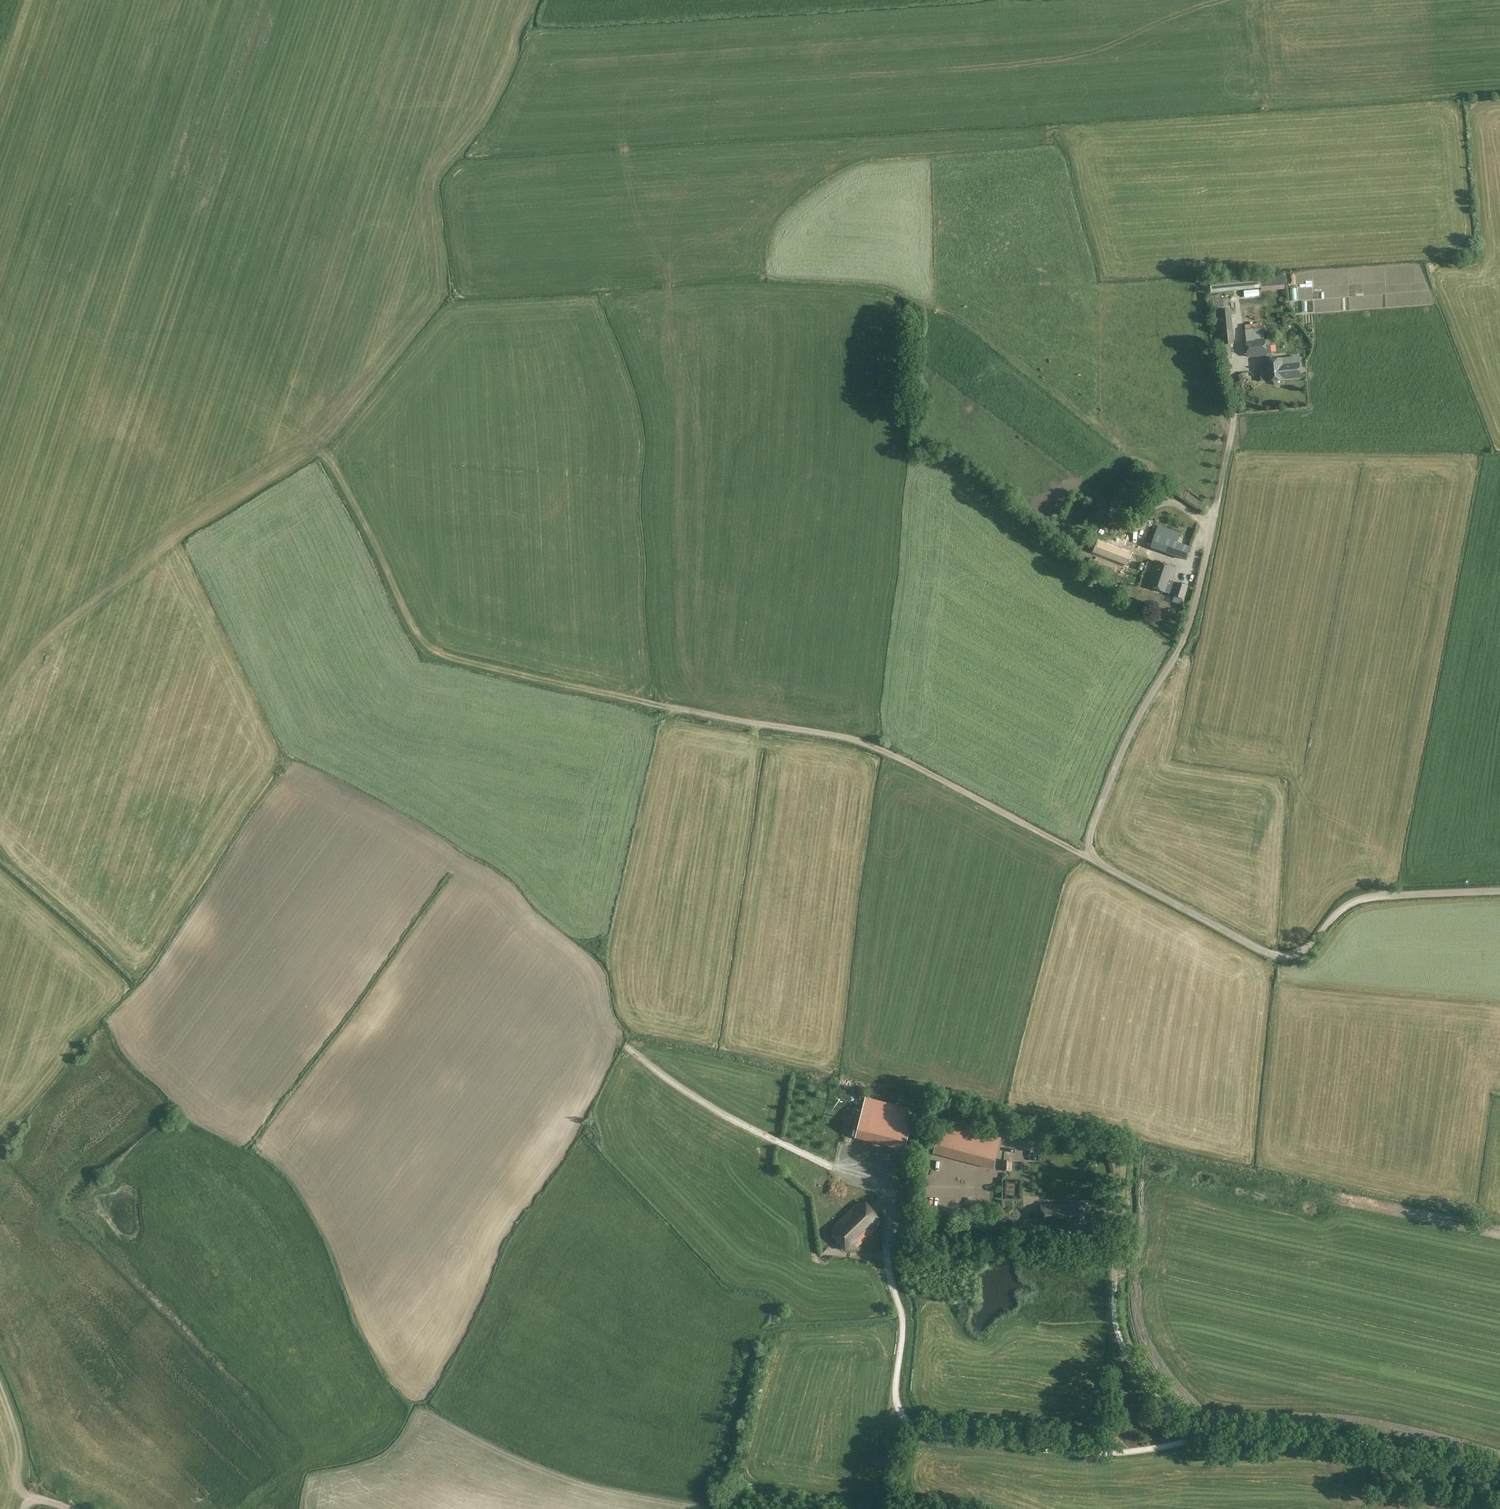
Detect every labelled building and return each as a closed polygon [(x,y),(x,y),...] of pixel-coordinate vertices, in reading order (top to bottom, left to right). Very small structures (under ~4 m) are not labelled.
[(1259,275),(1209,281),(1210,293),(1260,288),(1259,278),(1259,275)] [(1229,311),(1214,312),(1216,332),(1218,332),(1220,360),(1231,359),(1230,344),(1233,344),(1232,330),(1223,331),(1221,316),(1223,316),(1224,327),(1231,327),(1229,311)] [(1245,330),(1246,340),(1245,340),(1247,358),(1266,356),(1266,354),(1271,354),(1270,344),(1265,345),(1264,338),(1263,338),(1262,328),(1245,330)] [(1262,381),(1274,380),(1274,383),(1275,384),(1277,385),(1281,385),(1283,383),(1283,382),(1283,380),(1284,380),(1284,379),(1300,377),(1298,364),(1288,365),(1287,360),(1282,361),(1282,360),(1265,362),(1266,370),(1265,370),(1264,372),(1261,372),(1262,381)] [(1174,556),(1178,542),(1181,534),(1159,526),(1151,548),(1174,556)] [(1111,567),(1077,554),(1073,565),(1107,577),(1111,567)] [(1176,568),(1156,561),(1147,587),(1168,593),(1174,595),(1183,599),(1187,587),(1178,583),(1177,585),(1171,583),(1176,568)] [(935,1147),(995,1163),(1003,1133),(983,1128),(984,1122),(978,1121),(977,1126),(943,1117),(935,1147)] [(1013,1162),(1011,1161),(1005,1161),(1003,1160),(1003,1171),(1012,1172),(1013,1162)] [(1041,1203),(1041,1227),(1049,1227),(1049,1225),(1069,1225),(1069,1231),(1091,1231),(1091,1201),(1070,1200),(1070,1204),(1041,1203)] [(881,1217),(866,1201),(855,1203),(853,1204),(854,1205),(835,1224),(834,1224),(832,1226),(830,1235),(838,1244),(845,1251),(856,1250),(858,1248),(858,1247),(876,1229),(877,1229),(879,1228),(881,1217)] [(1388,1499),(1387,1508),(1397,1508),(1397,1499),(1388,1499)]
